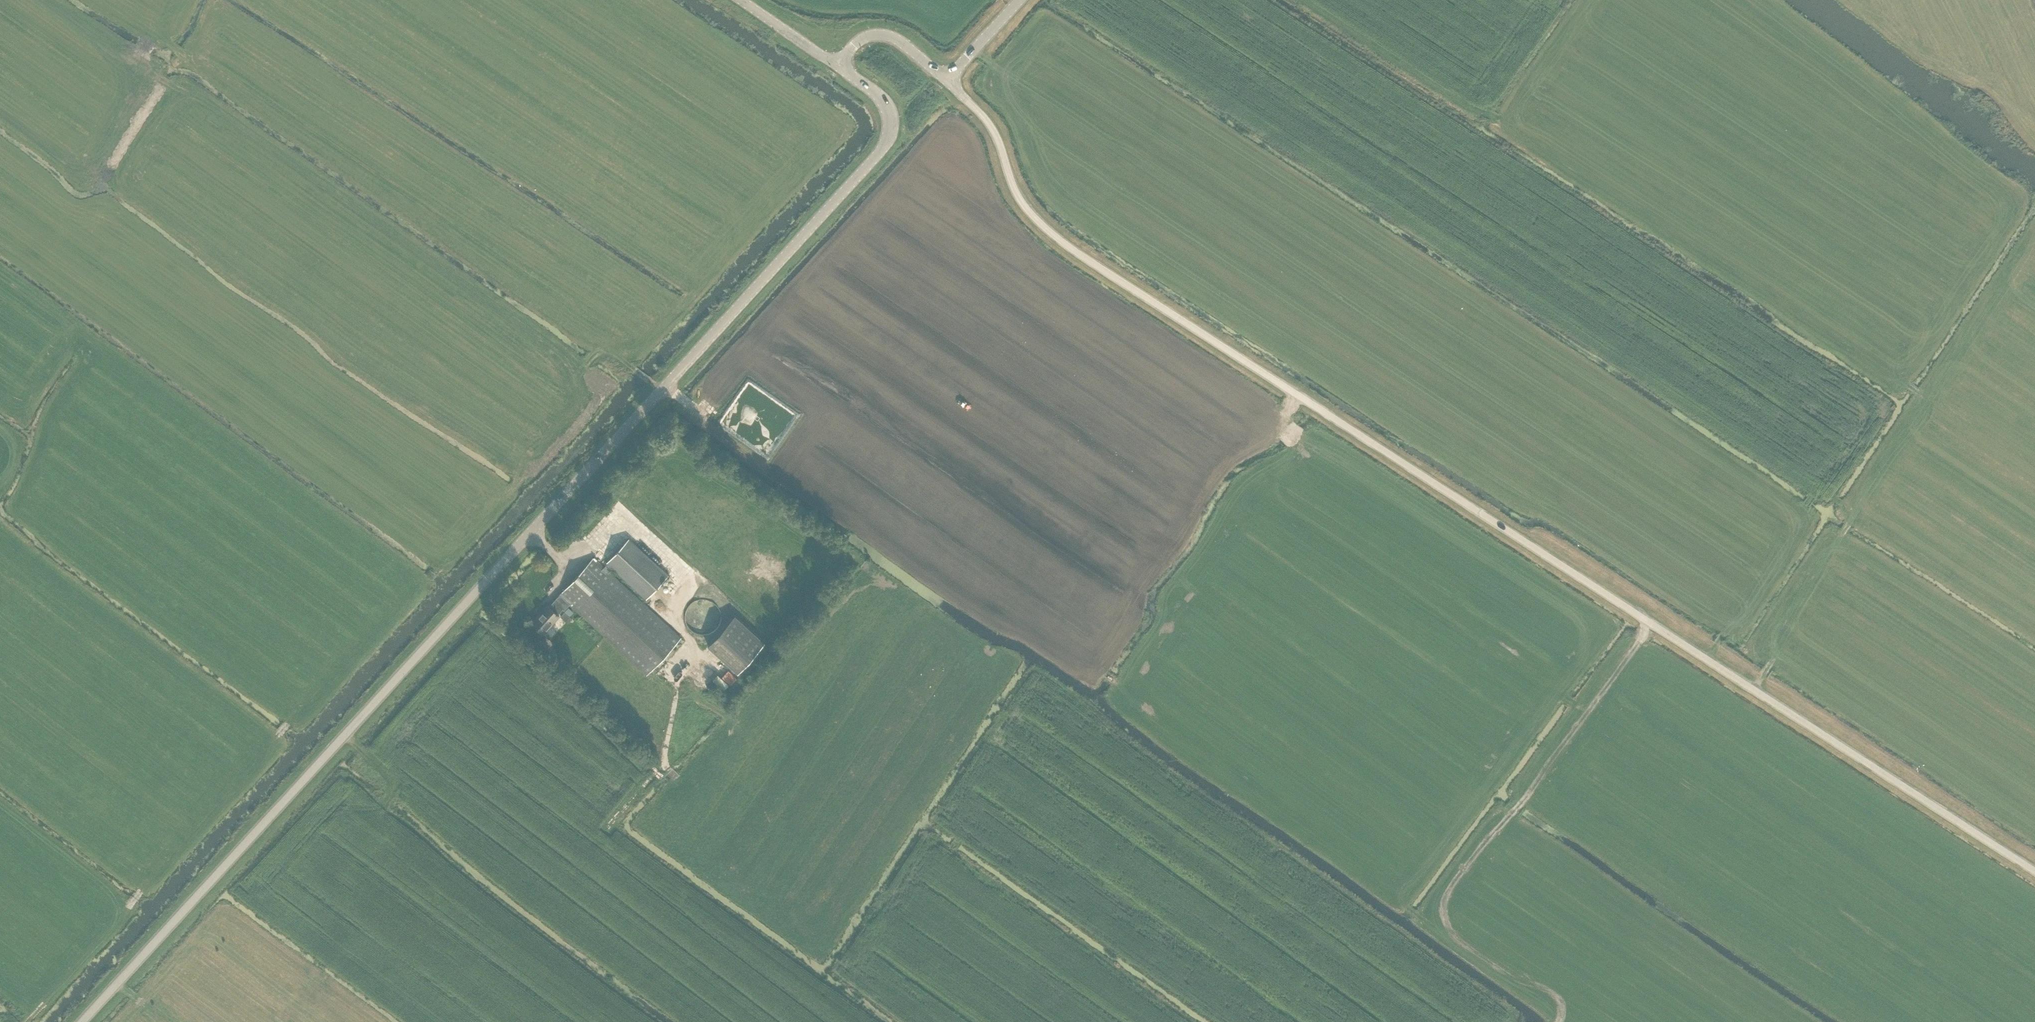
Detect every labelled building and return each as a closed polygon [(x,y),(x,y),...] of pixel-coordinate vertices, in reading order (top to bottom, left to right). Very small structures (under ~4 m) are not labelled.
[(668,575),(629,539),(607,562),(608,564),(604,568),(593,558),(549,607),(547,605),(531,623),(543,634),(559,616),(558,615),(569,603),(647,675),(681,639),(642,603),(607,571),(611,567),(646,599),(668,575)] [(704,599),(701,599),(700,600),(699,600),(698,600),(697,600),(695,601),(693,602),(692,603),(691,604),(690,605),(689,606),(688,608),(687,609),(686,610),(686,611),(686,612),(685,614),(685,615),(685,616),(685,617),(685,618),(685,619),(685,621),(685,622),(686,623),(686,624),(686,625),(687,626),(688,627),(688,628),(689,629),(690,630),(691,631),(693,633),(694,634),(697,634),(699,635),(701,636),(704,636),(706,635),(708,635),(710,634),(712,633),(713,632),(714,631),(716,630),(717,629),(717,628),(718,627),(719,626),(719,625),(720,624),(720,623),(720,622),(721,621),(721,620),(721,618),(721,617),(721,616),(721,615),(721,614),(720,613),(720,611),(719,609),(718,608),(718,607),(717,606),(716,605),(715,604),(713,603),(711,601),(709,600),(707,600),(705,599),(704,599)] [(737,673),(764,643),(735,616),(708,646),(737,673)] [(711,677),(728,686),(732,677),(716,668),(711,677)]
